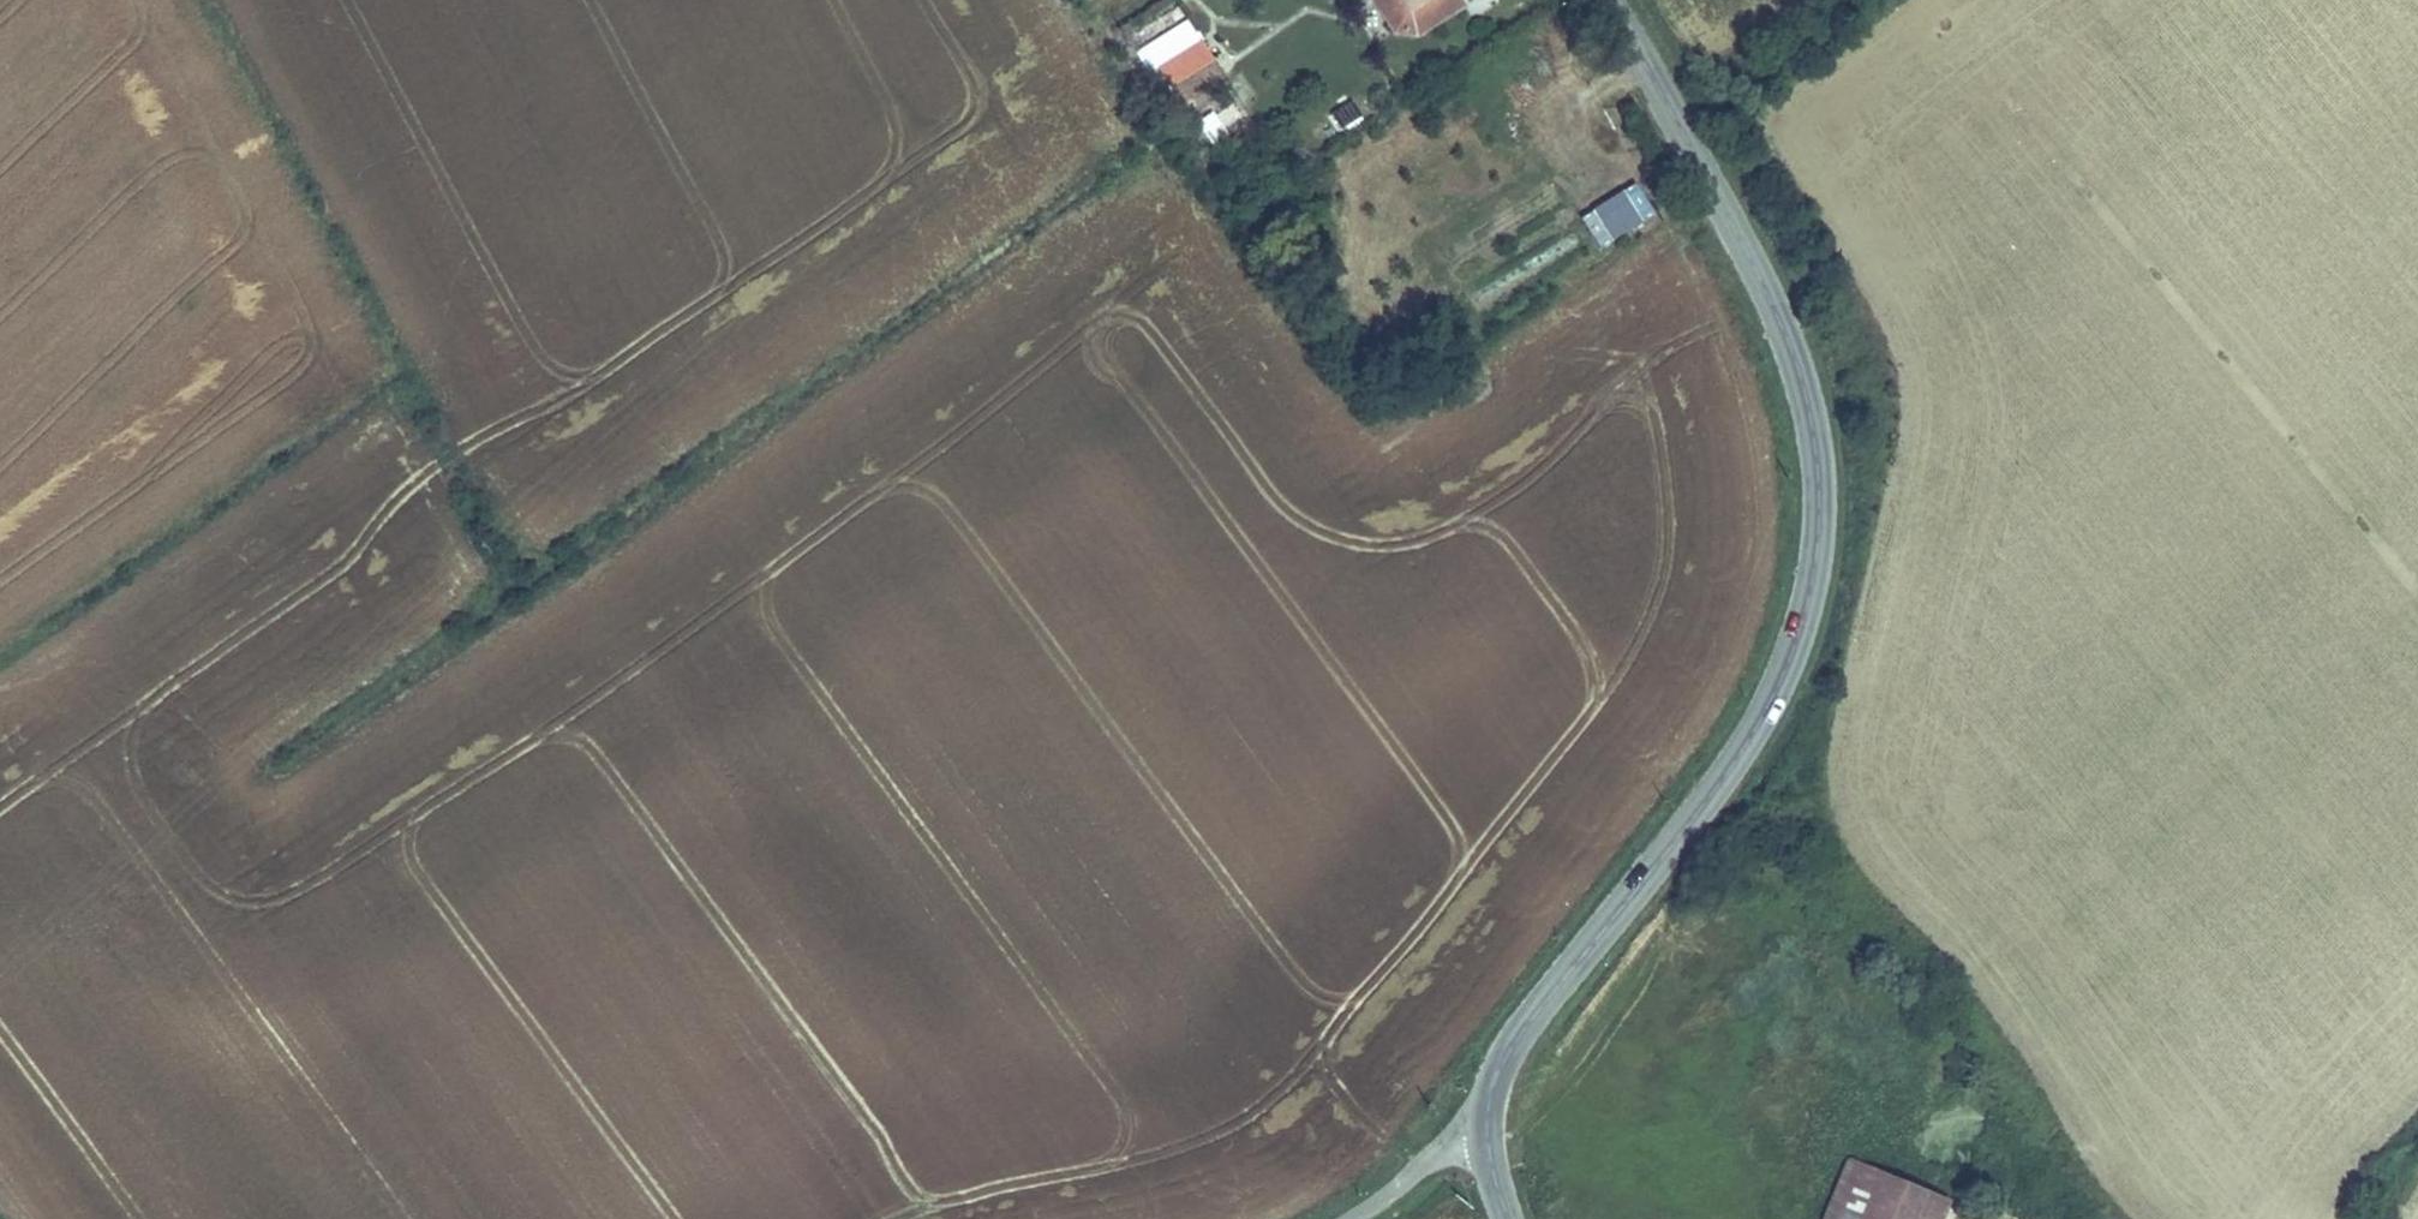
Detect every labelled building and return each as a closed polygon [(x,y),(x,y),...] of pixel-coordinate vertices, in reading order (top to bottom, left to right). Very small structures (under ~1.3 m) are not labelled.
[(1457,0),(1410,0),(1405,3),(1403,0),(1374,0),(1390,25),(1414,28),(1457,0)] [(1193,41),(1150,70),(1173,103),(1215,74),(1193,41)] [(1637,185),(1625,192),(1641,221),(1653,213),(1637,185)] [(1598,212),(1584,217),(1595,248),(1610,243),(1598,212)] [(1829,1218),(1954,1218),(1960,1207),(1852,1164),(1829,1218)]
